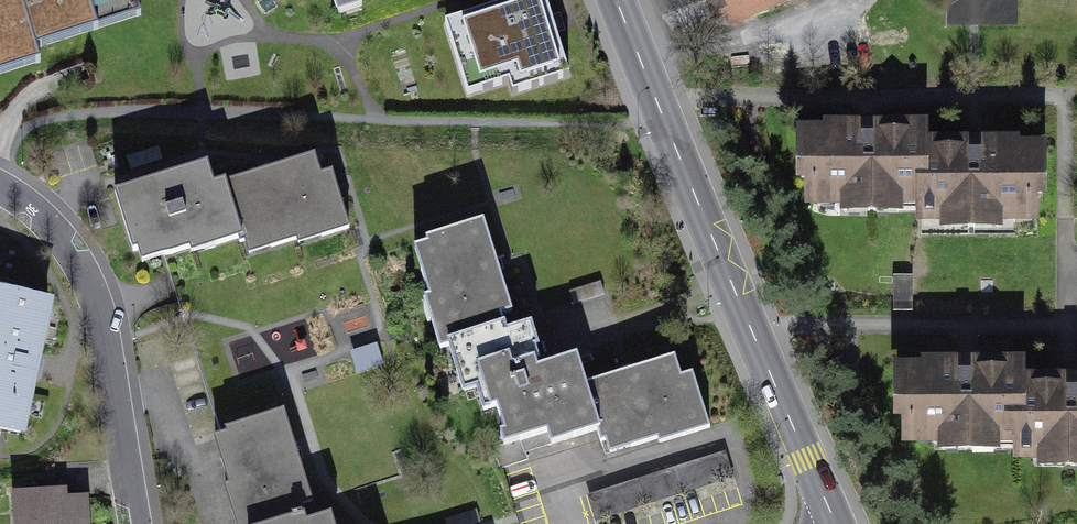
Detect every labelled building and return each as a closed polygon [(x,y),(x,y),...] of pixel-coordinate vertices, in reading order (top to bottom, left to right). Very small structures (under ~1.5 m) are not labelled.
[(39,54),(36,40),(24,0),(22,0),(0,6),(0,65),(39,54)] [(36,40),(143,10),(141,0),(24,0),(36,40)] [(347,21),(414,0),(341,0),(347,21)] [(541,0),(521,0),(443,25),(466,94),(506,81),(510,94),(566,76),(541,0)] [(718,20),(728,15),(731,23),(790,0),(710,0),(718,20)] [(1016,20),(1017,0),(946,0),(946,19),(1016,20)] [(829,133),(801,133),(801,177),(810,177),(810,201),(847,201),(852,196),(891,196),(896,201),(920,201),(923,145),(922,129),(897,129),(891,123),(885,129),(879,129),(878,117),(856,117),(856,129),(829,129),(829,133)] [(923,145),(920,201),(920,218),(946,218),(952,212),(991,212),(996,218),(1033,218),(1032,193),(1041,193),(1041,149),(1014,149),(1014,145),(987,145),(986,134),(964,134),(964,145),(957,145),(951,139),(945,145),(923,145)] [(259,180),(218,191),(232,242),(238,262),(335,235),(315,164),(259,180)] [(212,172),(118,198),(138,268),(232,242),(218,191),(212,172)] [(491,228),(418,250),(449,351),(457,348),(509,332),(505,319),(518,315),(491,228)] [(24,437),(53,300),(0,289),(0,432),(24,437)] [(509,332),(457,348),(472,396),(496,389),(557,370),(542,322),(509,332)] [(351,345),(359,368),(383,359),(376,337),(351,345)] [(1017,439),(1020,382),(1020,366),(994,366),(988,360),(983,366),(976,366),(977,355),(953,355),(953,366),(926,366),(926,370),(899,370),(898,414),(907,414),(907,439),(944,439),(949,434),(989,434),(993,439),(1017,439)] [(593,359),(557,370),(496,389),(514,446),(563,431),(567,446),(607,433),(613,452),(708,423),(688,357),(601,384),(593,359)] [(1061,372),(1061,382),(1055,382),(1049,377),(1043,382),(1020,382),(1017,439),(1017,455),(1044,455),(1049,450),(1076,450),(1076,372),(1061,372)] [(216,441),(237,523),(290,523),(302,521),(288,467),(277,425),(216,441)] [(599,516),(702,476),(700,470),(724,461),(717,444),(590,494),(599,516)] [(21,504),(22,523),(96,523),(95,501),(21,504)]
